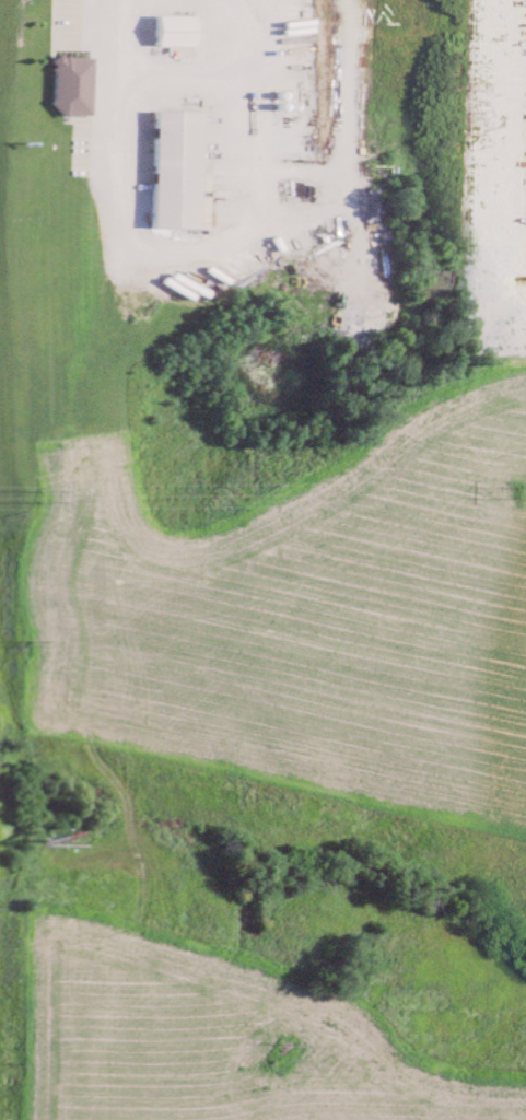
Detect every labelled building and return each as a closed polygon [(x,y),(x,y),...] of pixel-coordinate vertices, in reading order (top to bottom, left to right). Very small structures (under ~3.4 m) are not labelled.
[(196,13),(156,14),(157,45),(196,44),(196,13)] [(94,113),(95,55),(56,54),(55,112),(94,113)] [(155,227),(201,227),(200,109),(155,109),(155,227)]
